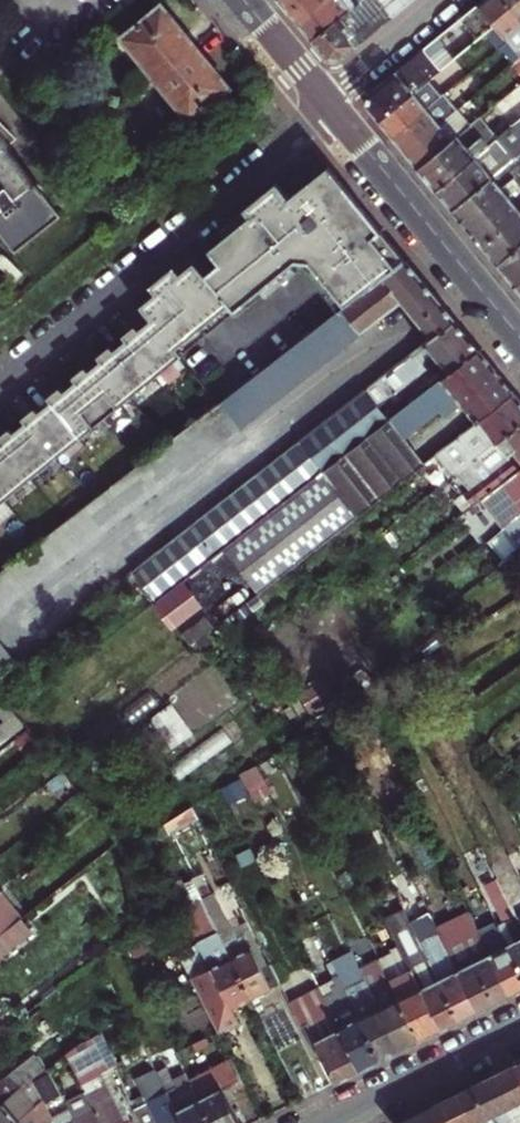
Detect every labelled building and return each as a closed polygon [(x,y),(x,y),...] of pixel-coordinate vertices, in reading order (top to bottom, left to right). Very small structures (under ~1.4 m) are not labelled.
[(290,8),(301,0),(284,0),(284,1),(290,8)] [(302,23),(330,0),(301,0),(290,8),(296,15),(302,23)] [(314,37),(359,0),(330,0),(302,23),(308,30),(314,37)] [(314,37),(325,52),(333,54),(341,56),(410,0),(359,0),(314,37)] [(497,21),(511,37),(518,46),(519,44),(519,14),(508,0),(481,0),(480,1),(497,21)] [(519,14),(519,0),(508,0),(519,14)] [(369,103),(381,118),(431,76),(488,28),(497,21),(480,1),(371,92),(370,98),(369,103)] [(160,4),(122,34),(158,78),(195,47),(177,25),(160,4)] [(511,37),(497,21),(488,28),(502,45),(504,43),(511,37)] [(511,37),(504,43),(517,58),(519,56),(519,49),(518,46),(511,37)] [(213,69),(195,47),(158,78),(191,119),(229,89),(213,69)] [(387,125),(395,134),(445,92),(431,76),(381,118),(387,125)] [(516,122),(519,119),(519,84),(499,102),(516,122)] [(400,141),(407,150),(454,110),(460,106),(447,90),(445,92),(395,134),(400,141)] [(414,157),(421,166),(468,127),(454,110),(407,150),(414,157)] [(429,176),(438,187),(501,135),(484,114),(468,127),(421,166),(429,176)] [(21,245),(64,210),(40,179),(44,176),(41,172),(36,176),(10,143),(20,134),(1,117),(0,118),(0,220),(21,245)] [(455,208),(519,153),(519,119),(516,122),(501,135),(438,187),(447,198),(455,208)] [(485,244),(519,213),(519,204),(503,183),(516,179),(519,175),(519,153),(455,208),(467,222),(485,244)] [(348,304),(400,265),(376,236),(384,230),(331,165),(302,189),(292,196),(280,181),(223,228),(229,235),(198,260),(233,303),(238,310),(265,287),(299,259),(312,260),(348,304)] [(499,261),(519,242),(519,213),(485,244),(492,252),(499,261)] [(517,282),(519,279),(519,242),(499,261),(510,274),(517,282)] [(182,473),(256,413),(404,300),(421,321),(443,302),(421,274),(408,258),(400,265),(348,304),(342,309),(160,448),(182,473)] [(299,259),(265,287),(270,294),(302,268),(310,270),(342,309),(348,304),(312,260),(299,259)] [(233,303),(198,260),(188,268),(183,272),(178,265),(166,274),(207,324),(233,303)] [(207,324),(166,274),(153,284),(159,292),(155,296),(145,304),(155,316),(180,347),(207,324)] [(443,302),(421,321),(435,337),(458,319),(443,302)] [(130,337),(160,374),(185,353),(180,347),(155,316),(142,327),(139,323),(134,327),(127,333),(130,337)] [(417,350),(136,565),(160,597),(229,544),(392,417),(380,402),(396,389),(400,392),(441,359),(471,336),(465,328),(458,319),(435,337),(417,350)] [(471,336),(441,359),(451,372),(481,348),(471,336)] [(160,374),(130,337),(117,347),(114,344),(110,347),(102,353),(105,358),(135,394),(160,374)] [(392,417),(229,544),(261,587),(427,460),(405,433),(441,404),(449,413),(464,400),(466,403),(502,373),(493,362),(481,348),(451,372),(392,417)] [(135,394),(105,358),(93,368),(89,364),(84,369),(77,374),(80,378),(110,415),(135,394)] [(466,403),(479,419),(516,390),(511,383),(502,373),(466,403)] [(110,415),(80,378),(68,389),(64,384),(59,389),(53,394),(56,399),(85,435),(110,415)] [(519,424),(519,394),(516,390),(479,419),(470,426),(489,448),(519,424)] [(85,435),(56,399),(43,409),(40,405),(34,409),(27,415),(31,419),(61,455),(85,435)] [(61,455),(31,419),(18,429),(15,425),(8,430),(3,435),(6,439),(36,476),(61,455)] [(473,502),(519,466),(519,424),(489,448),(460,470),(471,484),(464,490),(473,502)] [(461,433),(449,442),(437,451),(446,462),(469,443),(461,433)] [(6,439),(0,444),(0,482),(11,496),(36,476),(6,439)] [(473,502),(458,514),(469,528),(519,487),(519,466),(473,502)] [(460,470),(452,476),(464,490),(471,484),(460,470)] [(0,482),(0,506),(11,496),(0,482)] [(492,533),(504,547),(519,535),(519,512),(492,533)] [(394,543),(404,555),(414,547),(404,535),(394,543)] [(206,612),(185,628),(193,639),(214,622),(206,612)] [(447,642),(452,638),(463,630),(454,619),(440,631),(447,642)] [(16,657),(0,637),(0,669),(16,657)] [(321,663),(307,672),(324,700),(338,690),(321,663)] [(519,966),(519,919),(498,874),(482,843),(464,852),(480,884),(484,882),(502,917),(498,920),(519,966)] [(519,919),(519,892),(518,893),(507,870),(498,874),(519,919)] [(0,886),(0,925),(20,909),(0,885),(0,886)] [(239,1018),(232,1003),(240,999),(252,993),(222,932),(211,910),(200,888),(180,899),(213,966),(195,975),(198,983),(220,1027),(239,1018)] [(211,910),(222,932),(252,993),(262,988),(273,983),(272,980),(280,977),(267,952),(260,956),(246,928),(238,932),(224,903),(211,910)] [(399,941),(440,1024),(449,1020),(460,1015),(429,954),(404,904),(385,913),(399,941)] [(20,911),(0,928),(0,952),(36,923),(24,909),(20,911)] [(509,990),(519,985),(519,984),(519,966),(498,920),(479,929),(489,949),(509,990)] [(476,956),(465,935),(447,945),(477,1006),(498,996),(509,990),(489,949),(476,956)] [(380,953),(391,975),(420,1035),(429,1029),(440,1024),(399,941),(392,944),(393,946),(380,953)] [(469,1010),(477,1006),(447,945),(429,954),(460,1015),(469,1010)] [(289,956),(296,969),(310,962),(304,949),(289,956)] [(365,974),(371,985),(400,1045),(409,1040),(420,1035),(391,975),(380,953),(360,963),(365,974)] [(379,1055),(344,984),(339,973),(320,982),(360,1064),(369,1060),(379,1055)] [(344,984),(379,1055),(392,1049),(400,1045),(371,985),(365,974),(344,984)] [(289,997),(300,1017),(310,1037),(317,1034),(338,1075),(346,1072),(360,1064),(320,982),(289,997)] [(103,1122),(119,1122),(126,1119),(101,1069),(109,1063),(114,1059),(96,1023),(66,1048),(102,1121),(103,1122)] [(152,1093),(134,1101),(144,1122),(185,1122),(158,1067),(153,1057),(143,1062),(147,1071),(142,1074),(152,1093)] [(460,1088),(475,1116),(504,1103),(519,1122),(519,1067),(516,1060),(496,1070),(460,1088)] [(166,1062),(158,1067),(185,1122),(213,1122),(189,1074),(175,1081),(166,1062)] [(213,1122),(242,1122),(213,1062),(189,1074),(213,1122)] [(109,1063),(101,1069),(126,1119),(134,1114),(109,1063)] [(126,1064),(117,1069),(126,1085),(135,1081),(126,1064)] [(9,1067),(0,1075),(0,1102),(17,1088),(23,1083),(9,1067)] [(0,1102),(0,1122),(10,1122),(19,1116),(9,1104),(22,1093),(17,1088),(0,1102)] [(446,1095),(401,1117),(399,1122),(460,1122),(446,1095)] [(31,1106),(19,1116),(10,1122),(47,1122),(54,1117),(43,1096),(36,1102),(47,1115),(41,1117),(31,1106)] [(134,1114),(126,1119),(119,1122),(139,1122),(134,1114)]
